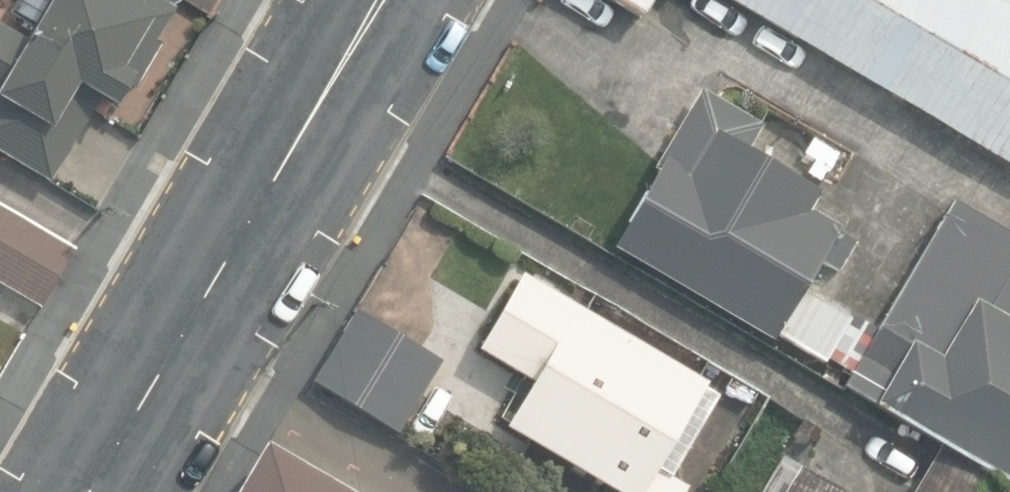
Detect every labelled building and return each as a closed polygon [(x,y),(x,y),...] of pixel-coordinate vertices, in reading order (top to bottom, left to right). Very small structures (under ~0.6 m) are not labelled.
[(23,32),(0,19),(0,146),(48,174),(97,90),(118,102),(157,35),(152,32),(171,0),(42,0),(23,32)] [(1009,163),(1009,0),(733,0),(1009,163)] [(937,437),(1009,480),(1009,230),(949,194),(871,326),(800,285),(817,255),(834,265),(852,234),(804,206),(816,186),(742,143),(756,120),(698,86),(609,238),(769,332),(772,327),(821,355),(823,352),(848,366),(839,380),(937,437)] [(43,306),(75,251),(0,207),(0,281),(43,306)] [(690,483),(659,465),(707,384),(522,275),(479,348),(534,381),(508,424),(623,491),(684,491),(690,483)] [(354,308),(312,380),(398,431),(440,359),(354,308)] [(265,436),(231,491),(361,491),(265,436)] [(937,437),(905,491),(1009,491),(1009,480),(937,437)] [(799,465),(783,491),(845,491),(799,465)]
